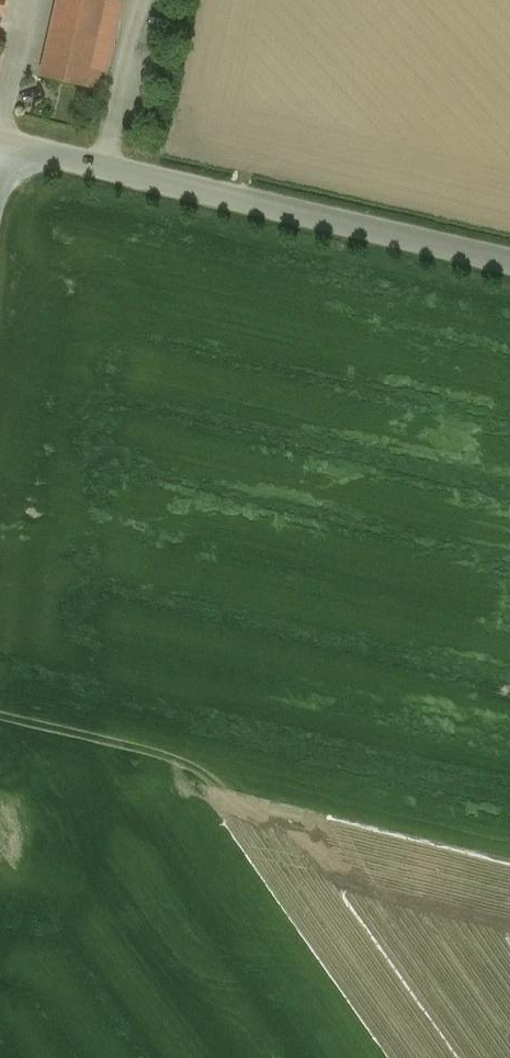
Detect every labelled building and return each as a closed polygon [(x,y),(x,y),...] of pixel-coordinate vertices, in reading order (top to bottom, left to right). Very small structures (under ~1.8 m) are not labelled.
[(37,73),(101,87),(121,0),(54,0),(37,73)]
